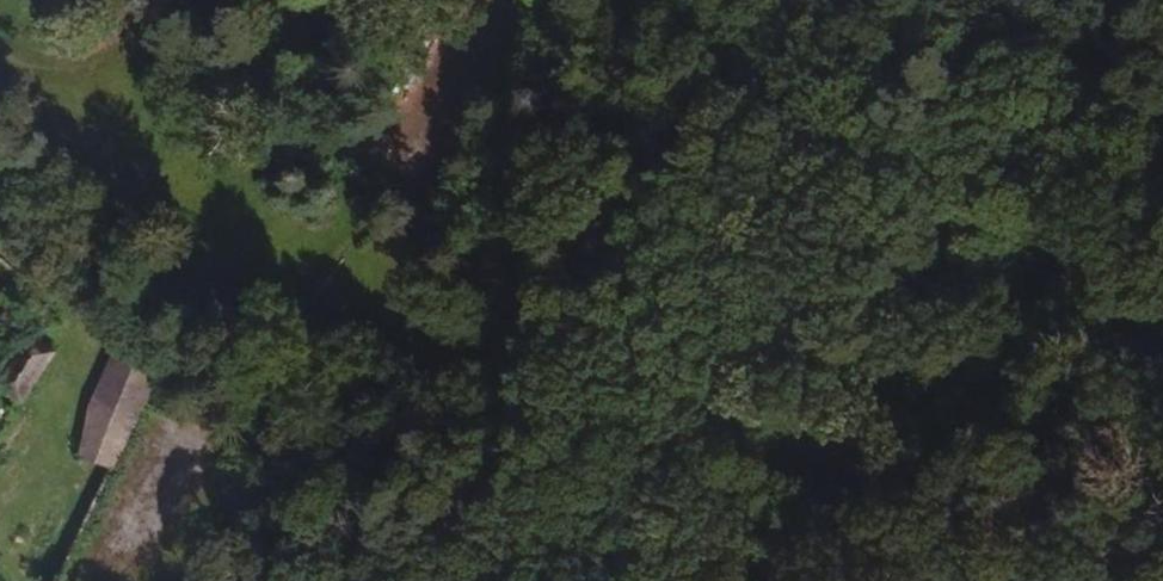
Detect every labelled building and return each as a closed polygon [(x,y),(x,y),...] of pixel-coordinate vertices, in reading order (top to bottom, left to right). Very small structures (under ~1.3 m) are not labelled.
[(13,327),(22,315),(10,305),(1,318),(13,327)] [(55,352),(31,335),(0,382),(0,387),(21,402),(55,352)] [(139,414),(161,368),(123,336),(92,406),(82,454),(112,467),(139,414)]
